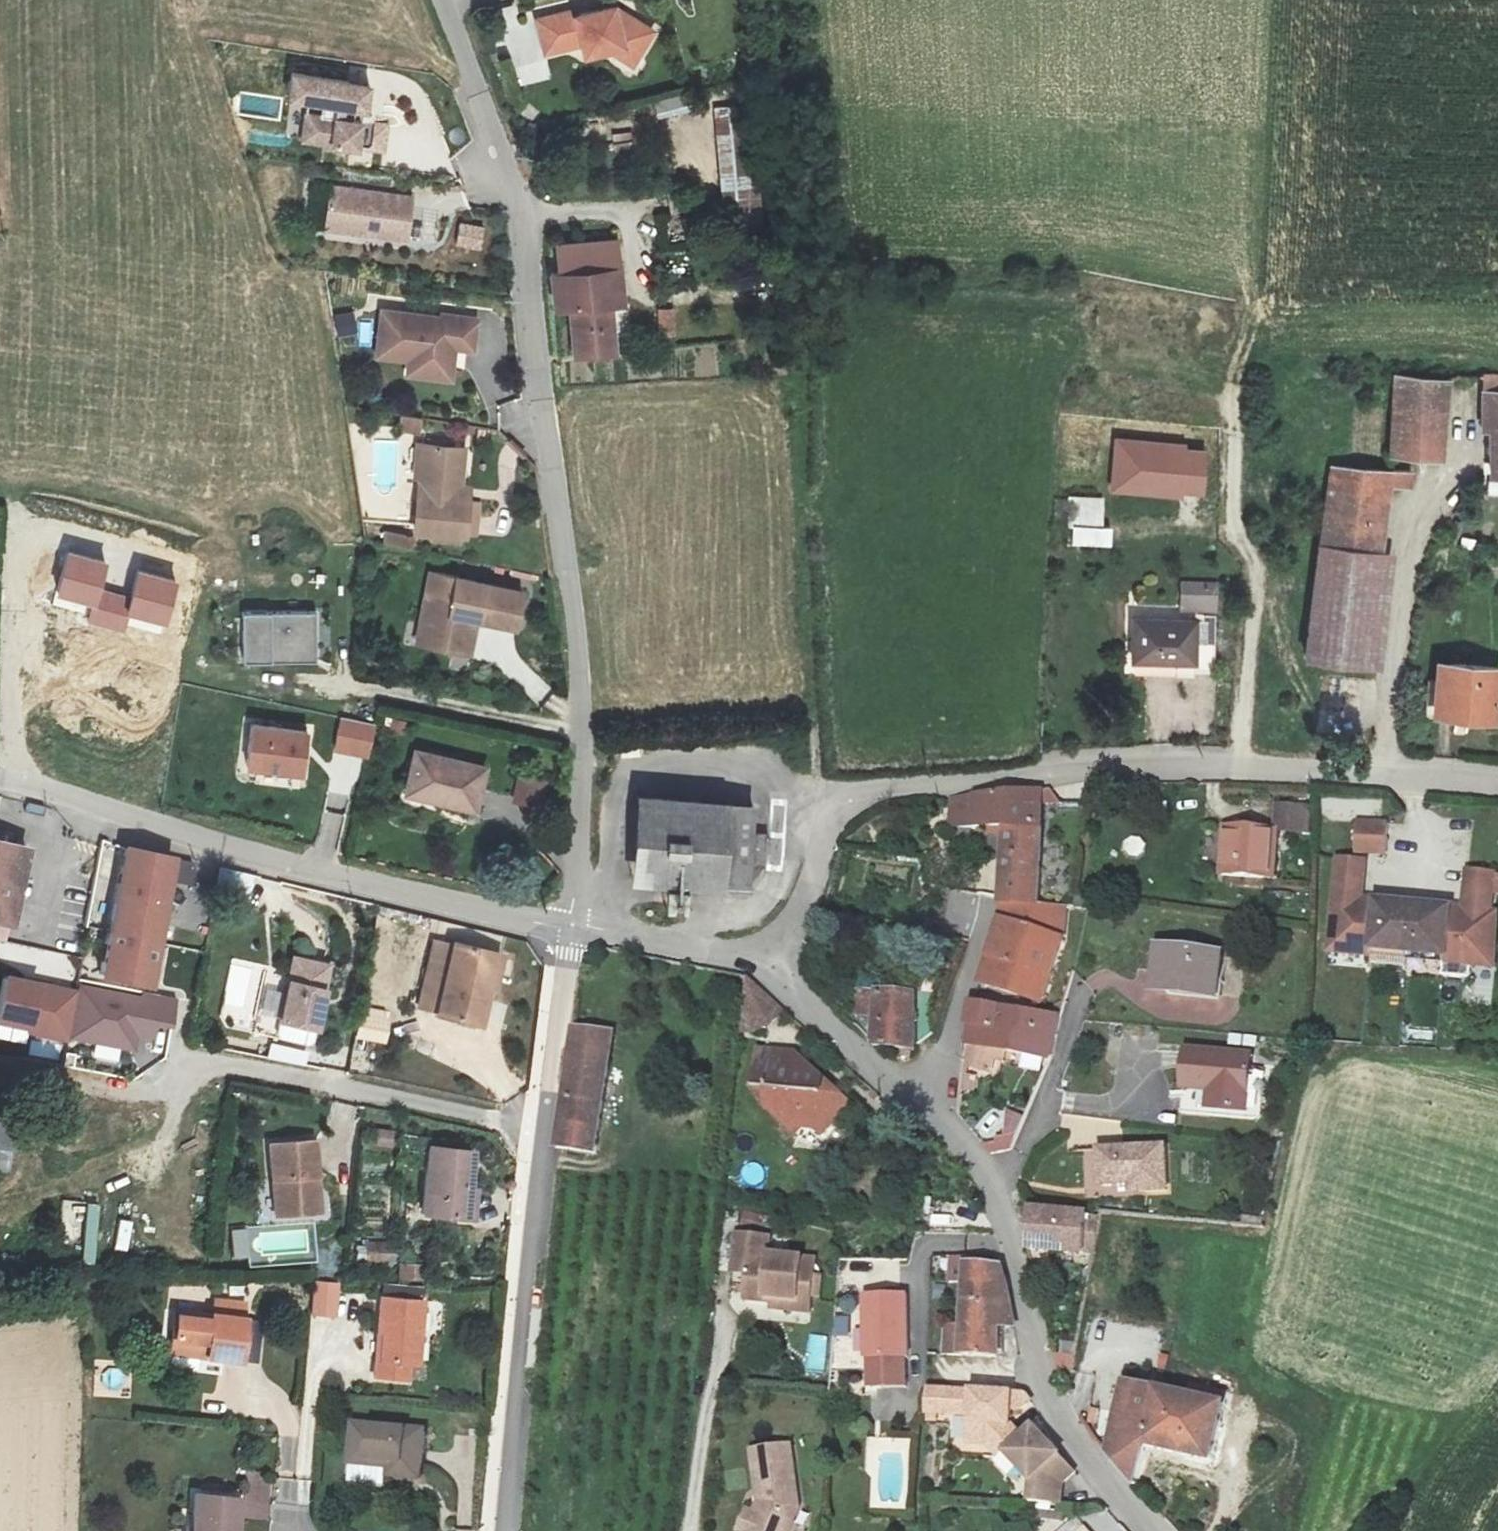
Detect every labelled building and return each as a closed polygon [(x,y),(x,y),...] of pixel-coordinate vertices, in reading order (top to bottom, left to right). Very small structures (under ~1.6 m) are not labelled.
[(636,65),(654,31),(635,21),(621,25),(616,10),(579,21),(577,16),(540,27),(550,59),(586,48),(589,59),(612,53),(636,65)] [(374,80),(298,70),(290,131),(390,145),(394,121),(368,117),(359,115),(360,102),(369,103),(372,103),(374,80)] [(654,103),(658,120),(693,111),(688,94),(654,103)] [(368,117),(369,103),(360,102),(359,115),(368,117)] [(749,106),(716,109),(724,210),(758,207),(749,106)] [(411,197),(330,188),(325,231),(406,240),(411,197)] [(425,215),(423,242),(440,244),(443,217),(425,215)] [(460,225),(458,241),(482,244),(483,228),(460,225)] [(556,279),(558,313),(572,313),(576,359),(615,357),(612,310),(626,309),(618,242),(558,247),(561,279),(556,279)] [(451,313),(392,307),(387,352),(419,355),(440,358),(439,371),(462,374),(465,344),(484,345),(487,314),(452,310),(451,313)] [(658,308),(659,333),(677,333),(676,307),(658,308)] [(339,336),(359,333),(356,311),(335,314),(339,336)] [(440,358),(419,355),(417,369),(439,371),(440,358)] [(1497,481),(1497,376),(1482,376),(1481,435),(1493,436),(1493,480),(1493,481),(1497,481)] [(1452,386),(1399,378),(1389,458),(1442,464),(1452,386)] [(421,434),(424,419),(405,415),(401,430),(421,434)] [(1205,454),(1180,452),(1181,447),(1118,443),(1114,492),(1177,496),(1178,491),(1202,492),(1205,454)] [(474,448),(436,447),(433,528),(489,531),(490,499),(471,498),(474,448)] [(1323,547),(1383,555),(1389,488),(1410,488),(1412,474),(1362,473),(1330,470),(1323,547)] [(1105,527),(1105,497),(1071,497),(1071,547),(1114,547),(1114,527),(1105,527)] [(415,549),(417,536),(386,532),(385,546),(415,549)] [(1383,555),(1323,547),(1308,664),(1378,674),(1393,557),(1383,555)] [(133,600),(97,591),(104,565),(67,556),(57,598),(94,606),(90,622),(126,631),(129,616),(167,625),(177,584),(139,575),(133,600)] [(414,643),(471,656),(479,622),(516,630),(524,595),(429,574),(414,643)] [(1184,583),(1183,611),(1216,612),(1217,584),(1184,583)] [(245,613),(245,666),(317,665),(316,613),(245,613)] [(1197,628),(1135,625),(1133,663),(1196,666),(1197,628)] [(1495,678),(1437,673),(1433,720),(1491,723),(1495,678)] [(342,721),(336,752),(367,758),(373,727),(342,721)] [(255,730),(250,772),(304,778),(309,735),(255,730)] [(475,813),(485,768),(417,753),(407,797),(475,813)] [(522,776),(516,804),(543,809),(549,782),(522,776)] [(995,897),(1035,902),(1042,787),(995,788),(951,797),(950,824),(1001,822),(995,897)] [(754,849),(756,818),(757,795),(643,788),(635,867),(752,874),(754,849)] [(10,932),(19,896),(38,808),(10,802),(2,844),(0,843),(0,929),(10,932)] [(1308,804),(1277,802),(1275,826),(1306,829),(1308,804)] [(756,818),(754,849),(769,850),(770,818),(756,818)] [(1354,851),(1382,851),(1381,820),(1354,820),(1354,851)] [(1273,828),(1220,827),(1219,875),(1272,877),(1273,828)] [(100,978),(145,986),(151,986),(174,862),(125,851),(100,978)] [(1369,945),(1442,951),(1441,961),(1492,965),(1497,907),(1491,906),(1494,871),(1464,869),(1461,904),(1362,896),(1365,858),(1334,855),(1326,950),(1369,953),(1369,945)] [(179,862),(180,883),(195,882),(194,861),(179,862)] [(1035,902),(995,897),(997,911),(978,979),(1040,997),(1062,933),(1066,907),(1035,902)] [(0,929),(0,958),(4,959),(10,932),(0,929)] [(1217,950),(1156,943),(1152,983),(1213,991),(1217,950)] [(443,1015),(457,950),(439,946),(424,1011),(443,1015)] [(485,994),(492,958),(457,950),(443,1015),(441,1021),(480,1030),(488,995),(485,994)] [(505,961),(492,958),(485,994),(488,995),(496,996),(505,961)] [(258,997),(278,1003),(286,973),(234,960),(218,1019),(250,1028),(258,997)] [(329,969),(294,962),(280,1025),(315,1031),(329,969)] [(578,1031),(565,1140),(603,1143),(621,1024),(606,1022),(607,1002),(608,972),(586,966),(578,1031)] [(746,976),(739,1032),(758,1027),(776,1017),(784,1006),(746,976)] [(133,1036),(145,986),(100,978),(90,1029),(133,1036)] [(914,998),(914,990),(860,983),(859,1013),(878,1015),(875,1037),(915,1045),(918,1010),(930,1011),(930,999),(914,998)] [(972,998),(964,1041),(996,1046),(1046,1056),(1058,1013),(972,998)] [(382,1048),(386,1024),(364,1021),(360,1045),(382,1048)] [(130,1051),(133,1036),(90,1029),(87,1044),(130,1051)] [(996,1046),(964,1041),(961,1066),(990,1069),(996,1046)] [(1228,1097),(1225,1118),(1245,1121),(1254,1061),(1187,1050),(1181,1089),(1209,1093),(1228,1097)] [(804,1056),(763,1053),(760,1091),(777,1092),(776,1110),(810,1150),(851,1113),(842,1101),(828,1100),(829,1085),(804,1056)] [(976,1076),(962,1076),(961,1083),(964,1087),(975,1089),(976,1076)] [(1207,1115),(1225,1118),(1228,1097),(1209,1093),(1207,1115)] [(11,1175),(20,1100),(0,1097),(0,1174),(11,1175)] [(985,1144),(992,1151),(1010,1146),(1023,1114),(1007,1112),(1004,1135),(994,1136),(994,1142),(985,1144)] [(1166,1149),(1099,1147),(1101,1181),(1131,1182),(1132,1192),(1168,1192),(1166,1149)] [(278,1188),(281,1223),(321,1221),(316,1148),(271,1152),(274,1188),(278,1188)] [(475,1154),(429,1149),(422,1217),(475,1227),(478,1194),(471,1189),(475,1154)] [(63,1249),(82,1248),(83,1264),(99,1264),(96,1202),(61,1203),(63,1249)] [(1086,1245),(1097,1248),(1104,1212),(1035,1202),(1029,1242),(1084,1253),(1086,1245)] [(120,1220),(115,1252),(129,1254),(133,1223),(120,1220)] [(230,1231),(231,1260),(249,1259),(247,1230),(230,1231)] [(771,1238),(738,1234),(735,1273),(750,1274),(747,1303),(774,1305),(813,1309),(817,1261),(769,1256),(771,1238)] [(403,1245),(366,1248),(367,1265),(404,1262),(403,1245)] [(423,1281),(425,1266),(399,1263),(398,1279),(423,1281)] [(1008,1281),(1005,1267),(968,1266),(964,1357),(1000,1359),(1002,1333),(1018,1330),(1008,1281)] [(312,1317),(339,1317),(340,1282),(313,1281),(312,1317)] [(904,1298),(862,1297),(862,1361),(865,1361),(865,1385),(900,1385),(901,1362),(904,1362),(904,1298)] [(427,1306),(381,1300),(373,1381),(409,1386),(411,1369),(423,1369),(427,1306)] [(813,1309),(774,1305),(773,1312),(812,1316),(813,1309)] [(211,1320),(175,1315),(171,1361),(242,1365),(248,1320),(212,1316),(211,1320)] [(811,1336),(807,1372),(828,1374),(831,1337),(811,1336)] [(1077,1351),(1058,1352),(1059,1375),(1078,1374),(1077,1351)] [(1109,1464),(1137,1499),(1145,1459),(1213,1476),(1228,1406),(1162,1385),(1160,1385),(1158,1397),(1125,1389),(1109,1464)] [(1022,1399),(959,1394),(957,1419),(973,1421),(971,1447),(987,1448),(1001,1463),(1009,1456),(1023,1443),(1013,1431),(1006,1431),(1007,1424),(1014,1425),(1014,1417),(1022,1417),(1032,1408),(1030,1402),(1023,1399),(1022,1399)] [(428,1435),(356,1428),(352,1469),(392,1472),(392,1483),(425,1485),(428,1435)] [(1039,1430),(1031,1436),(1036,1442),(1044,1435),(1039,1430)] [(1023,1443),(1009,1456),(1035,1486),(1034,1507),(1048,1508),(1064,1508),(1065,1487),(1078,1475),(1044,1435),(1036,1442),(1031,1436),(1023,1443)] [(750,1449),(757,1502),(753,1512),(745,1508),(736,1529),(740,1530),(787,1530),(797,1508),(788,1443),(750,1449)] [(198,1495),(195,1530),(239,1530),(242,1501),(198,1495)] [(1085,1529),(1077,1521),(1067,1530),(1084,1530),(1085,1529)]
